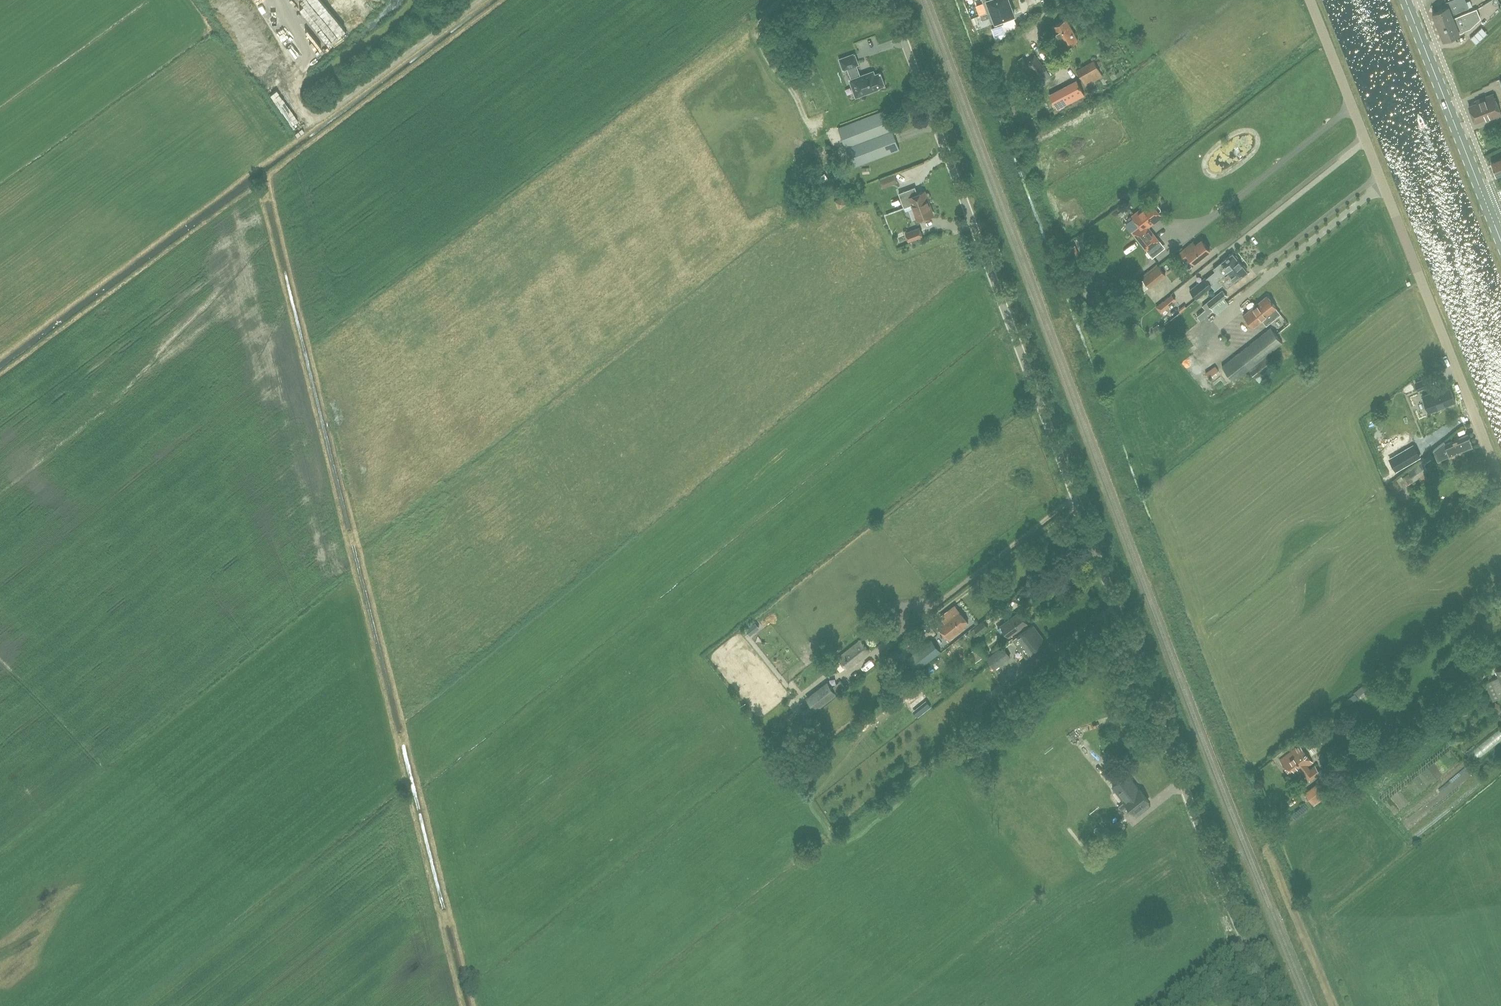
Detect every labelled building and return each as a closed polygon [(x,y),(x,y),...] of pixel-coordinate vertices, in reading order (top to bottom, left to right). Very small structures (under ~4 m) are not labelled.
[(989,11),(1010,4),(1009,0),(985,0),(989,11)] [(1454,22),(1451,12),(1454,11),(1455,13),(1468,7),(1465,0),(1451,0),(1446,2),(1448,6),(1432,13),(1441,33),(1456,26),(1454,22)] [(1010,4),(989,11),(995,28),(1005,25),(1002,19),(1014,15),(1010,4)] [(1456,26),(1441,33),(1443,40),(1459,33),(1459,32),(1470,28),(1470,27),(1472,26),(1480,18),(1476,9),(1457,17),(1458,20),(1454,22),(1456,26)] [(1064,48),(1066,47),(1068,47),(1069,46),(1069,45),(1078,40),(1066,19),(1053,26),(1056,32),(1052,35),(1057,44),(1061,42),(1064,48)] [(848,43),(846,35),(832,38),(834,47),(848,43)] [(851,79),(854,86),(859,84),(863,95),(879,89),(878,87),(885,85),(881,72),(875,74),(874,71),(861,75),(857,64),(858,64),(854,53),(839,59),(843,70),(847,68),(851,79)] [(1040,83),(1050,75),(1035,55),(1024,63),(1040,83)] [(1086,86),(1103,76),(1094,60),(1077,70),(1086,86)] [(1057,110),(1084,96),(1077,81),(1049,95),(1057,110)] [(1486,120),(1500,115),(1493,94),(1475,101),(1476,103),(1469,106),(1475,122),(1486,118),(1486,120)] [(853,167),(900,150),(885,111),(839,128),(853,167)] [(1500,174),(1500,160),(1491,163),(1496,176),(1500,174)] [(897,182),(894,174),(880,179),(883,187),(897,182)] [(917,193),(915,188),(898,194),(904,208),(911,205),(917,221),(934,215),(926,190),(917,193)] [(1154,206),(1151,202),(1133,216),(1142,227),(1134,233),(1148,249),(1159,240),(1149,227),(1163,216),(1159,211),(1161,209),(1161,208),(1158,204),(1157,204),(1154,206)] [(908,242),(922,237),(919,228),(905,233),(908,242)] [(1179,255),(1183,259),(1187,258),(1189,256),(1195,263),(1201,259),(1211,251),(1201,239),(1195,244),(1194,242),(1179,255)] [(1189,290),(1196,298),(1197,299),(1213,286),(1211,284),(1218,277),(1219,279),(1228,272),(1234,268),(1232,265),(1239,260),(1239,258),(1236,254),(1235,254),(1233,252),(1214,268),(1216,271),(1206,278),(1205,277),(1189,290)] [(1211,284),(1213,286),(1215,290),(1222,284),(1226,289),(1235,281),(1236,282),(1248,272),(1247,270),(1248,268),(1244,264),(1242,264),(1239,260),(1232,265),(1234,268),(1228,272),(1219,279),(1218,277),(1211,284)] [(1161,268),(1159,266),(1158,266),(1142,279),(1150,289),(1166,276),(1160,269),(1161,268)] [(1165,313),(1191,293),(1186,287),(1177,293),(1175,290),(1158,303),(1165,313)] [(1229,305),(1224,299),(1227,296),(1222,290),(1202,305),(1205,309),(1197,316),(1196,317),(1189,322),(1192,326),(1200,320),(1212,310),(1216,315),(1229,305)] [(1266,326),(1280,314),(1276,309),(1277,308),(1267,296),(1244,315),(1254,328),(1262,321),(1266,326)] [(1131,307),(1124,299),(1111,309),(1117,317),(1131,307)] [(1259,382),(1276,368),(1266,356),(1282,343),(1270,328),(1221,367),(1233,382),(1249,369),(1259,382)] [(1148,348),(1136,354),(1141,362),(1152,356),(1148,348)] [(1214,378),(1224,371),(1220,365),(1210,372),(1214,378)] [(1417,381),(1420,389),(1427,386),(1424,379),(1417,381)] [(1422,396),(1429,412),(1456,401),(1449,385),(1422,396)] [(1473,447),(1468,435),(1446,443),(1445,441),(1433,450),(1437,461),(1447,457),(1446,454),(1449,453),(1450,456),(1457,453),(1459,457),(1460,459),(1462,459),(1466,458),(1467,456),(1467,454),(1466,450),(1473,447)] [(1395,470),(1410,461),(1420,456),(1414,445),(1404,451),(1390,459),(1395,470)] [(1431,481),(1425,474),(1429,471),(1425,465),(1433,459),(1430,454),(1422,461),(1407,471),(1408,473),(1407,473),(1408,474),(1402,478),(1401,476),(1389,486),(1394,493),(1414,481),(1420,477),(1426,485),(1431,481)] [(961,611),(954,616),(951,614),(937,625),(949,640),(965,627),(964,625),(969,621),(961,611)] [(1019,630),(1027,624),(1018,612),(1001,626),(1009,636),(1018,629),(1019,630)] [(979,635),(983,631),(988,628),(982,621),(973,628),(979,635)] [(750,634),(759,627),(755,622),(746,630),(750,634)] [(1032,625),(1013,640),(1029,661),(1048,646),(1032,625)] [(847,669),(869,651),(860,640),(838,658),(847,669)] [(908,658),(917,669),(940,651),(931,640),(908,658)] [(974,650),(981,658),(990,652),(982,641),(976,646),(973,641),(970,643),(975,649),(974,650)] [(994,670),(1010,658),(1002,647),(986,659),(994,670)] [(1500,698),(1500,669),(1495,672),(1498,678),(1485,684),(1493,702),(1500,698)] [(808,719),(817,711),(837,695),(828,684),(808,701),(811,704),(802,711),(808,719)] [(1491,755),(1500,746),(1500,730),(1483,747),(1491,755)] [(1310,771),(1306,766),(1312,762),(1300,746),(1280,761),(1293,777),(1302,770),(1310,781),(1321,773),(1315,766),(1310,771)] [(1150,805),(1147,801),(1148,800),(1144,796),(1127,775),(1127,774),(1112,786),(1112,787),(1113,786),(1120,795),(1119,795),(1124,801),(1118,806),(1122,810),(1127,805),(1133,813),(1136,816),(1150,805)] [(1313,806),(1333,791),(1324,779),(1304,794),(1313,806)]
